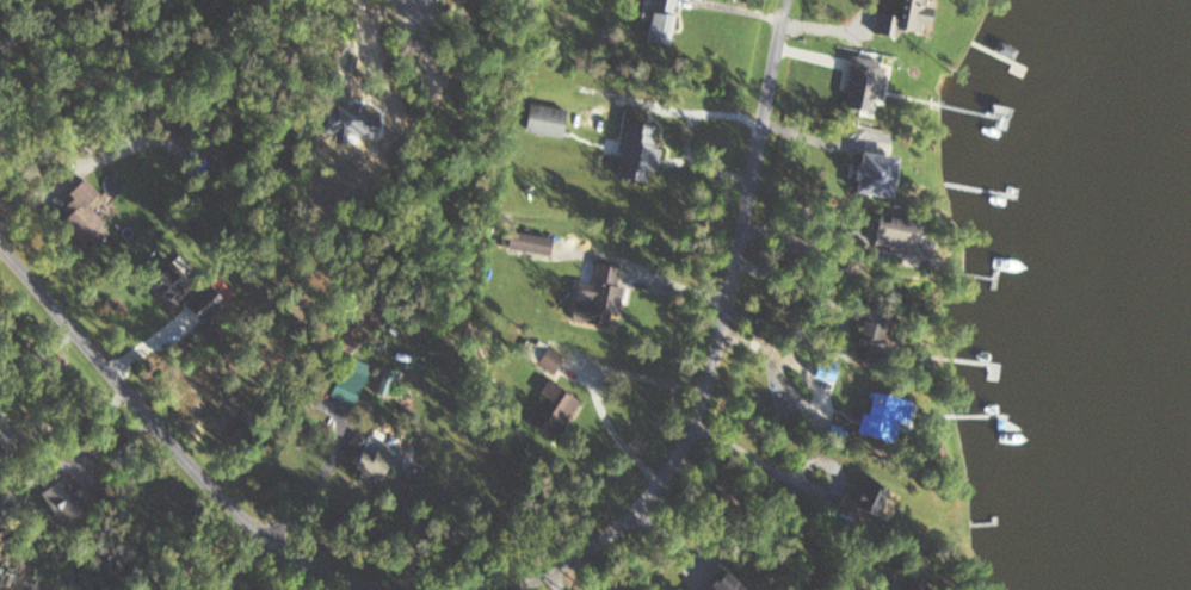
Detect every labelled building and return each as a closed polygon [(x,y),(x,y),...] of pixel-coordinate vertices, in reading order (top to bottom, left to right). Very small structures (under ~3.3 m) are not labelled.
[(639,39),(667,44),(675,0),(646,0),(639,39)] [(896,38),(897,30),(927,33),(930,6),(924,6),(925,0),(901,0),(899,17),(881,15),(879,36),(896,38)] [(879,110),(881,63),(855,62),(853,109),(879,110)] [(558,137),(563,109),(525,102),(520,130),(558,137)] [(654,173),(657,147),(650,146),(653,124),(621,121),(615,176),(643,178),(644,172),(654,173)] [(849,192),(891,196),(895,154),(853,150),(849,192)] [(869,222),(873,248),(909,242),(905,216),(869,222)] [(548,238),(507,229),(504,245),(544,255),(548,238)] [(609,328),(620,269),(580,261),(569,320),(609,328)] [(872,346),(881,335),(870,326),(861,337),(872,346)] [(527,335),(517,350),(549,372),(560,357),(527,335)] [(326,391),(349,405),(371,368),(347,355),(326,391)] [(891,434),(889,401),(862,403),(863,436),(891,434)] [(349,472),(383,484),(398,444),(364,431),(349,472)] [(84,501),(61,470),(34,491),(57,522),(84,501)] [(893,490),(867,482),(857,515),(884,522),(893,490)] [(718,568),(695,589),(738,589),(718,568)]
